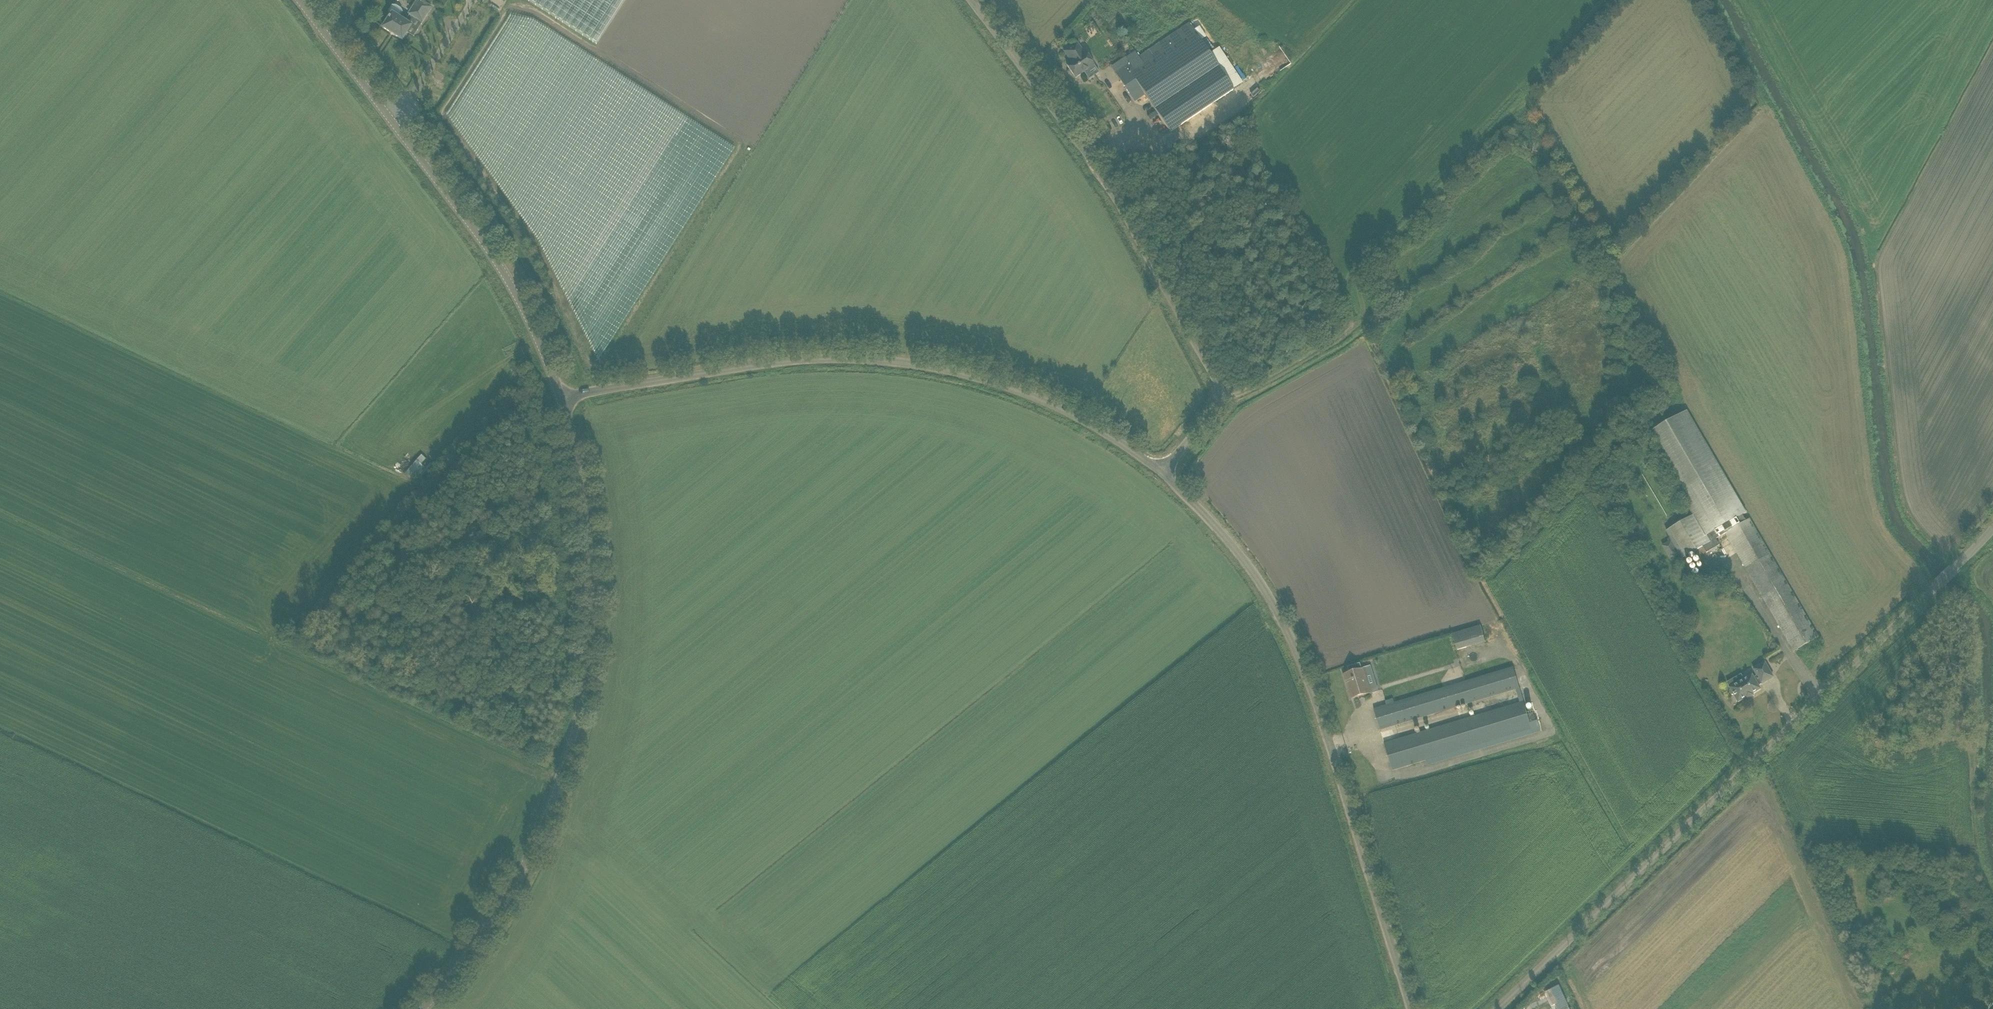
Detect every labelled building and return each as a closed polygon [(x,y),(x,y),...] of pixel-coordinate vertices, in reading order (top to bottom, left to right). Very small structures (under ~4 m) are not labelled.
[(402,40),(416,18),(422,22),(431,7),(419,0),(418,0),(409,14),(410,15),(406,22),(399,17),(402,12),(401,10),(400,8),(396,6),(395,6),(393,6),(389,12),(392,14),(383,28),(402,40)] [(625,0),(528,0),(597,44),(625,0)] [(1144,95),(1170,132),(1242,83),(1219,48),(1211,54),(1201,40),(1206,37),(1199,27),(1193,30),(1189,23),(1139,57),(1134,51),(1126,57),(1126,56),(1111,67),(1114,73),(1134,102),(1144,95)] [(1084,53),(1077,42),(1064,51),(1071,62),(1066,65),(1075,78),(1086,70),(1089,73),(1096,68),(1086,52),(1084,53)] [(1726,533),(1794,651),(1818,637),(1750,518),(1740,524),(1737,518),(1746,513),(1687,410),(1646,435),(1693,515),(1666,531),(1682,559),(1703,546),(1707,553),(1720,545),(1716,539),(1726,533)] [(1458,650),(1489,642),(1484,624),(1453,633),(1458,650)] [(1366,685),(1362,670),(1362,669),(1360,663),(1348,667),(1350,673),(1344,675),(1346,684),(1349,683),(1353,698),(1371,693),(1369,685),(1366,685)] [(1754,669),(1758,676),(1746,683),(1741,674),(1727,682),(1731,689),(1730,691),(1732,695),(1734,695),(1738,702),(1760,689),(1758,685),(1773,677),(1765,663),(1754,669)] [(1380,730),(1516,690),(1520,704),(1468,719),(1394,740),(1384,743),(1392,770),(1402,768),(1426,761),(1427,766),(1540,731),(1537,720),(1528,723),(1513,668),(1374,709),(1380,730)] [(1449,765),(1466,762),(1465,756),(1448,760),(1449,765)]
